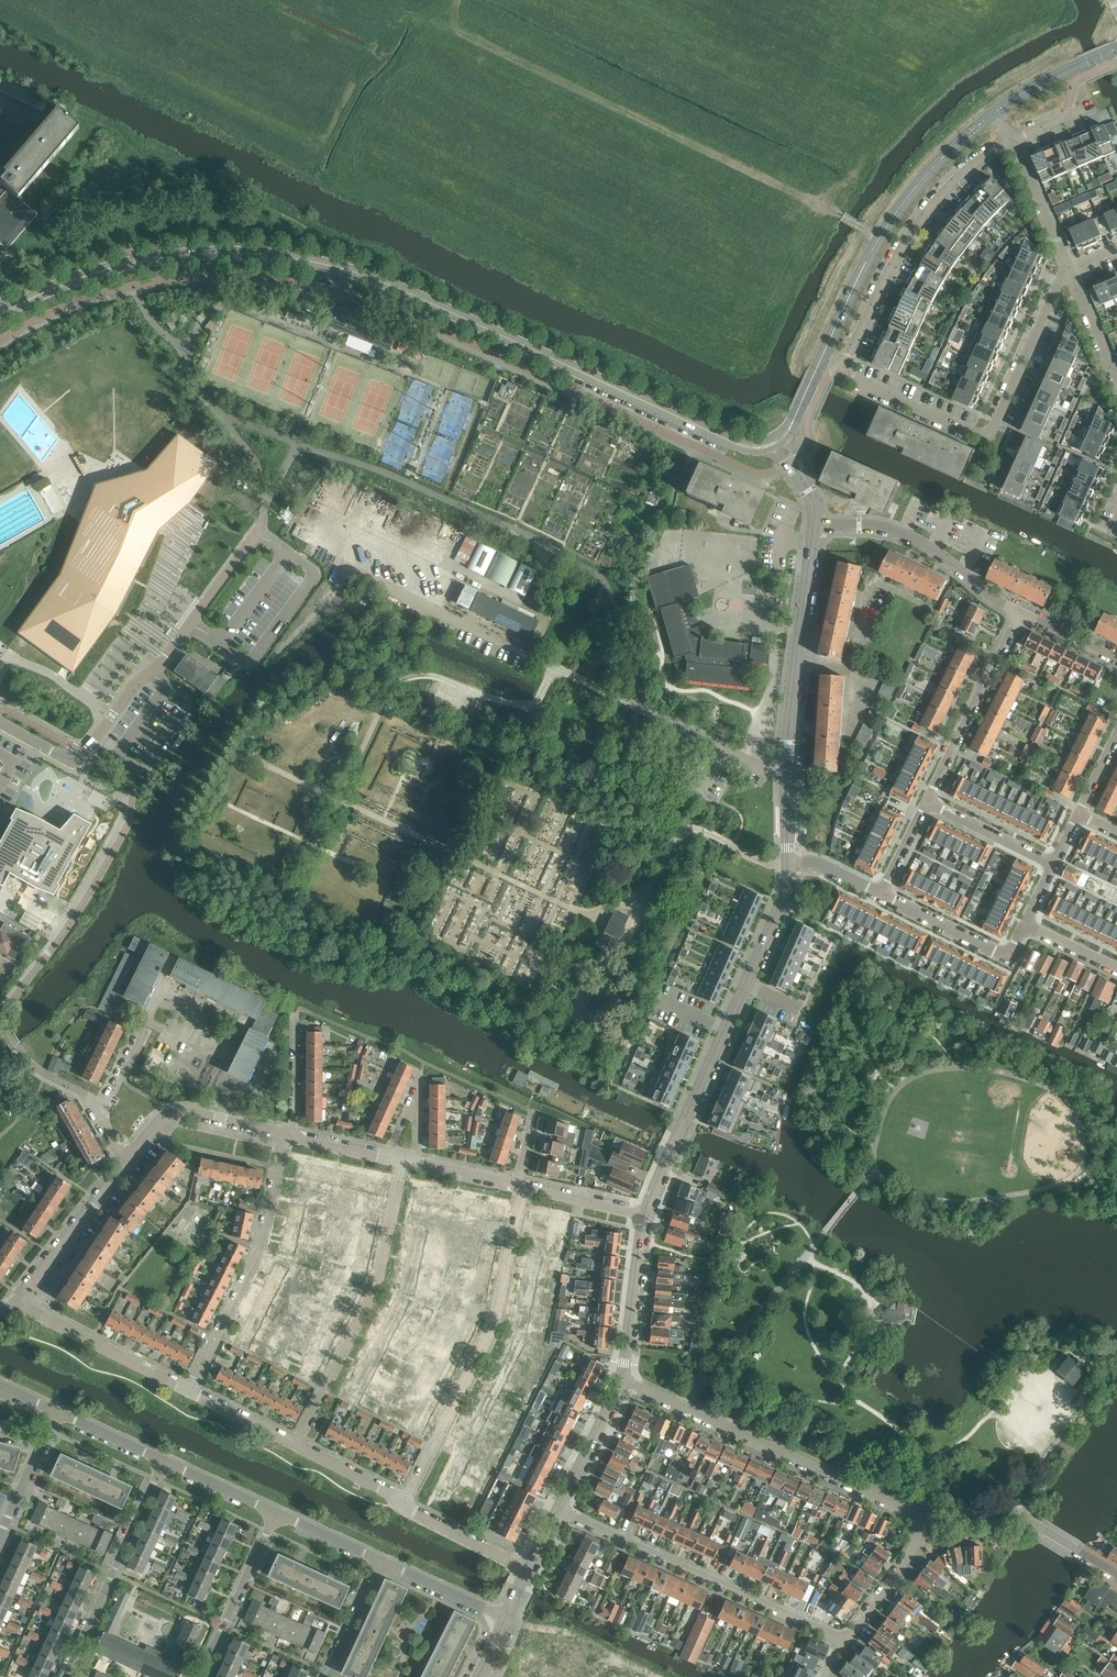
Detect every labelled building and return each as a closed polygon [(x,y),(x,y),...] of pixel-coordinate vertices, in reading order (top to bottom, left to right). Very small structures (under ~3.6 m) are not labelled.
[(3,94),(8,82),(3,79),(0,84),(0,92),(3,94)] [(3,94),(9,96),(14,84),(8,82),(3,94)] [(9,96),(14,99),(20,87),(14,84),(9,96)] [(14,99),(20,102),(26,90),(20,87),(14,99)] [(20,102),(26,104),(32,92),(26,90),(20,102)] [(26,104),(32,107),(38,95),(32,92),(26,104)] [(32,107),(38,110),(43,98),(38,95),(32,107)] [(43,98),(38,110),(43,113),(49,101),(43,98)] [(0,184),(7,190),(18,199),(19,199),(79,129),(61,113),(0,184)] [(1103,156),(1115,150),(1110,138),(1116,135),(1116,131),(1113,122),(1099,128),(1097,125),(1091,128),(1103,156)] [(1085,130),(1079,133),(1091,161),(1103,156),(1091,128),(1090,128),(1092,131),(1087,134),(1085,130)] [(1074,139),(1068,142),(1079,166),(1091,161),(1079,133),(1072,136),(1074,139)] [(1061,141),(1055,144),(1066,171),(1079,166),(1068,142),(1063,144),(1061,141)] [(1049,146),(1042,149),(1054,177),(1066,171),(1055,144),(1054,144),(1056,147),(1050,149),(1049,146)] [(1054,177),(1042,149),(1036,152),(1037,155),(1031,158),(1042,182),(1054,177)] [(985,180),(980,186),(1001,207),(1011,197),(993,178),(988,183),(985,180)] [(977,194),(972,198),(992,216),(1001,207),(980,186),(974,191),(977,194)] [(0,199),(0,244),(5,248),(1,252),(6,256),(14,247),(11,245),(37,215),(19,199),(18,199),(7,190),(0,199)] [(1089,193),(1092,199),(1098,197),(1095,191),(1089,193)] [(965,201),(960,206),(983,226),(992,216),(972,198),(968,203),(965,201)] [(1074,206),(1074,207),(1081,204),(1081,203),(1079,199),(1078,198),(1074,199),(1072,200),(1074,206)] [(1060,205),(1053,208),(1056,214),(1056,215),(1063,212),(1062,211),(1061,208),(1060,205)] [(951,217),(974,236),(983,226),(960,206),(955,212),(958,215),(954,219),(951,217)] [(1099,218),(1105,231),(1111,228),(1113,235),(1114,234),(1116,233),(1116,210),(1105,215),(1099,218)] [(1015,221),(1021,227),(1022,226),(1028,222),(1024,213),(1015,221)] [(942,228),(942,229),(966,247),(974,236),(951,217),(946,223),(949,226),(945,230),(942,228)] [(1094,220),(1082,225),(1091,246),(1098,243),(1098,242),(1097,241),(1101,240),(1102,239),(1099,233),(1105,231),(1099,218),(1094,220)] [(1091,246),(1082,225),(1070,230),(1070,231),(1064,233),(1070,246),(1076,244),(1078,250),(1079,249),(1083,248),(1083,249),(1091,246)] [(940,237),(936,242),(958,257),(966,247),(942,229),(937,235),(940,237)] [(930,245),(925,252),(951,268),(958,257),(936,242),(933,247),(930,245)] [(1022,248),(1017,259),(1038,269),(1038,268),(1036,267),(1038,263),(1039,264),(1043,257),(1037,255),(1038,252),(1039,252),(1031,243),(1030,243),(1031,244),(1028,251),(1022,248)] [(924,260),(921,266),(943,280),(951,268),(925,252),(921,258),(924,260)] [(1017,259),(1012,270),(1033,279),(1031,278),(1033,274),(1035,275),(1038,269),(1017,259)] [(914,270),(911,276),(937,291),(943,280),(921,266),(918,271),(914,270)] [(1012,270),(1007,281),(1028,290),(1026,289),(1028,285),(1030,286),(1033,279),(1012,270)] [(904,288),(904,289),(931,303),(937,291),(911,276),(907,283),(910,285),(907,290),(904,288)] [(1105,279),(1114,300),(1116,299),(1116,276),(1113,278),(1113,277),(1112,276),(1105,279)] [(1114,300),(1105,279),(1098,282),(1098,283),(1099,284),(1094,286),(1094,285),(1094,286),(1096,292),(1091,294),(1096,307),(1102,305),(1114,300)] [(1007,281),(1002,292),(1023,301),(1023,300),(1022,300),(1023,296),(1025,297),(1028,290),(1007,281)] [(904,297),(901,303),(925,314),(931,303),(904,289),(900,296),(904,297)] [(1002,292),(997,303),(1018,312),(1018,311),(1017,311),(1018,307),(1020,307),(1023,301),(1002,292)] [(958,297),(955,302),(961,305),(963,300),(958,297)] [(961,305),(955,302),(951,310),(956,313),(961,305)] [(895,308),(892,314),(919,327),(925,314),(901,303),(898,309),(895,308)] [(997,303),(993,313),(1013,323),(1013,322),(1012,321),(1014,318),(1015,318),(1018,312),(997,303)] [(328,325),(331,328),(389,351),(397,333),(333,308),(328,322),(328,325)] [(993,313),(988,324),(1008,333),(1007,332),(1009,328),(1010,329),(1013,323),(993,313)] [(892,322),(890,328),(914,339),(919,327),(892,314),(889,321),(892,322)] [(167,324),(172,331),(177,327),(172,320),(167,324)] [(982,322),(978,332),(1003,344),(1004,344),(1002,343),(1004,339),(1005,340),(1008,333),(988,324),(982,322)] [(942,323),(937,334),(945,337),(946,335),(946,334),(947,332),(948,330),(949,328),(950,326),(942,323)] [(1062,338),(1057,348),(1076,357),(1081,346),(1077,344),(1078,342),(1079,342),(1066,327),(1066,328),(1062,338)] [(884,332),(881,338),(908,351),(914,339),(890,328),(887,333),(884,332)] [(958,330),(956,336),(961,338),(964,332),(958,330)] [(978,332),(973,343),(998,355),(999,355),(997,354),(999,350),(1000,351),(1003,344),(978,332)] [(876,350),(903,363),(908,351),(881,338),(878,345),(881,346),(879,351),(876,350)] [(397,349),(408,353),(411,346),(400,342),(400,341),(397,349)] [(968,354),(973,356),(994,366),(994,365),(992,365),(994,361),(996,362),(998,355),(973,343),(968,354)] [(409,353),(420,358),(423,350),(412,346),(409,353)] [(931,356),(936,358),(939,350),(934,348),(931,356)] [(1057,348),(1052,358),(1071,367),(1076,357),(1057,348)] [(423,366),(431,370),(438,353),(430,350),(423,366)] [(903,363),(876,350),(873,357),(876,358),(873,364),(897,375),(903,363)] [(973,356),(968,367),(989,377),(989,376),(987,375),(989,372),(991,372),(994,366),(973,356)] [(1052,358),(1048,369),(1067,377),(1071,367),(1052,358)] [(414,373),(424,378),(428,370),(417,365),(414,373)] [(968,367),(963,378),(984,387),(982,386),(984,382),(986,383),(989,377),(968,367)] [(1043,379),(1062,388),(1067,390),(1072,379),(1067,377),(1048,369),(1043,379)] [(922,371),(919,378),(926,381),(929,374),(922,371)] [(963,378),(958,389),(979,398),(978,397),(979,393),(981,394),(984,387),(963,378)] [(1043,379),(1038,389),(1058,398),(1062,388),(1043,379)] [(979,398),(958,389),(953,400),(972,409),(975,404),(976,405),(979,398)] [(1038,389),(1034,399),(1053,408),(1058,398),(1038,389)] [(1034,399),(1029,409),(1048,418),(1053,408),(1034,399)] [(1095,417),(1090,429),(1111,438),(1111,437),(1109,437),(1111,433),(1112,434),(1116,427),(1110,424),(1111,421),(1111,422),(1112,421),(1099,407),(1100,408),(1095,417)] [(887,411),(874,439),(871,438),(871,439),(898,451),(900,448),(934,463),(932,466),(933,466),(935,463),(963,476),(962,479),(963,480),(976,450),(971,448),(970,451),(910,424),(912,421),(885,409),(884,410),(887,411)] [(1029,409),(1024,420),(1044,428),(1048,418),(1029,409)] [(1044,428),(1024,420),(1020,430),(1039,439),(1044,428)] [(1090,429),(1085,439),(1106,449),(1106,448),(1104,448),(1106,444),(1108,444),(1111,438),(1090,429)] [(60,575),(18,633),(73,674),(115,615),(158,531),(168,510),(169,510),(169,511),(170,511),(171,510),(172,510),(172,509),(173,509),(173,508),(174,508),(174,507),(174,506),(173,505),(173,504),(172,503),(176,494),(189,503),(218,464),(178,435),(147,471),(96,486),(96,487),(104,493),(81,524),(60,575)] [(1024,437),(1020,448),(1039,457),(1044,446),(1024,437)] [(1106,449),(1085,439),(1080,451),(1099,459),(1101,455),(1103,455),(1106,449)] [(1020,448),(1015,458),(1034,467),(1039,457),(1020,448)] [(888,509),(887,512),(888,512),(901,483),(896,481),(895,484),(885,479),(864,470),(865,467),(866,467),(838,455),(838,456),(841,457),(828,485),(825,484),(825,485),(852,497),(854,494),(873,503),(872,505),(873,506),(874,503),(888,509)] [(1015,458),(1010,468),(1030,477),(1034,467),(1015,458)] [(1084,461),(1079,472),(1099,481),(1100,481),(1098,480),(1100,476),(1101,477),(1104,470),(1084,461)] [(751,523),(751,524),(765,495),(760,492),(760,493),(758,496),(749,491),(728,481),(729,479),(702,466),(702,467),(705,468),(692,497),(689,495),(688,496),(716,509),(717,505),(723,507),(722,510),(736,516),(736,517),(737,517),(738,514),(752,521),(751,523)] [(1010,468),(1006,479),(1025,487),(1030,477),(1010,468)] [(1079,472),(1074,483),(1094,492),(1095,491),(1093,491),(1095,487),(1096,488),(1099,481),(1079,472)] [(47,478),(36,485),(41,493),(52,487),(47,478)] [(1025,487),(1006,479),(1001,489),(1020,498),(1025,487)] [(1074,483),(1069,493),(1090,503),(1090,502),(1088,502),(1090,498),(1092,498),(1094,492),(1074,483)] [(1069,493),(1064,504),(1085,514),(1085,513),(1083,512),(1085,509),(1087,509),(1090,503),(1069,493)] [(1085,514),(1064,504),(1059,516),(1078,524),(1080,519),(1082,520),(1085,514)] [(677,522),(685,523),(686,510),(679,509),(677,522)] [(485,577),(491,580),(507,588),(519,563),(497,552),(485,577)] [(909,587),(919,567),(890,553),(880,572),(909,587)] [(987,579),(1044,607),(1054,589),(996,561),(987,579)] [(833,594),(856,599),(863,568),(840,563),(833,594)] [(520,565),(509,589),(525,596),(536,572),(520,565)] [(660,608),(674,659),(685,656),(687,663),(685,682),(753,689),(755,671),(751,670),(752,662),(767,664),(767,665),(768,665),(770,647),(710,640),(706,625),(709,625),(709,624),(691,629),(690,625),(698,623),(691,599),(699,597),(689,565),(649,577),(646,577),(656,609),(660,608)] [(948,581),(919,567),(909,587),(938,601),(948,581)] [(948,590),(945,596),(950,599),(953,592),(948,590)] [(471,610),(518,633),(514,640),(522,643),(525,636),(530,639),(538,622),(526,616),(528,612),(494,596),(492,600),(479,593),(471,610)] [(827,625),(849,630),(856,599),(833,594),(827,625)] [(973,605),(967,618),(980,624),(986,612),(973,605)] [(1116,643),(1116,620),(1105,614),(1096,633),(1116,643)] [(980,624),(967,618),(961,630),(974,636),(980,624)] [(842,661),(849,630),(827,625),(820,656),(842,661)] [(1025,647),(1037,653),(1044,639),(1032,633),(1025,647)] [(767,639),(752,638),(752,645),(766,646),(767,639)] [(1037,653),(1049,658),(1056,645),(1044,639),(1037,653)] [(207,666),(214,652),(197,643),(190,657),(207,666)] [(918,652),(923,655),(926,648),(922,645),(918,652)] [(1049,658),(1061,664),(1068,651),(1056,645),(1049,658)] [(938,653),(926,648),(923,655),(934,660),(938,653)] [(960,649),(955,659),(970,666),(975,657),(960,649)] [(1061,664),(1073,670),(1080,656),(1068,651),(1061,664)] [(923,655),(918,652),(915,660),(920,662),(923,655)] [(205,694),(206,692),(217,677),(186,655),(174,672),(205,694)] [(1073,670),(1085,676),(1091,662),(1080,656),(1073,670)] [(955,659),(951,668),(965,676),(970,666),(955,659)] [(1091,662),(1085,676),(1097,682),(1103,668),(1091,662)] [(911,663),(907,671),(912,673),(915,666),(911,663)] [(951,668),(946,678),(961,685),(965,676),(951,668)] [(912,673),(907,671),(903,678),(908,680),(912,673)] [(1010,673),(1005,683),(1020,691),(1025,681),(1010,673)] [(1025,678),(1032,682),(1034,677),(1027,674),(1025,678)] [(217,677),(206,692),(214,698),(226,681),(218,675),(217,677)] [(823,676),(820,708),(843,710),(845,678),(823,676)] [(887,676),(885,681),(895,686),(898,681),(887,676)] [(946,678),(941,688),(956,695),(961,685),(946,678)] [(885,681),(882,686),(893,692),(895,686),(885,681)] [(1005,683),(1000,693),(1015,700),(1020,691),(1005,683)] [(882,686),(879,691),(890,697),(893,692),(882,686)] [(941,688),(936,697),(951,705),(956,695),(941,688)] [(879,691),(877,697),(888,702),(890,697),(879,691)] [(1000,693),(995,702),(1010,710),(1015,700),(1000,693)] [(877,697),(874,702),(885,707),(888,702),(877,697)] [(936,697),(931,707),(946,714),(951,705),(936,697)] [(885,707),(874,702),(872,707),(882,713),(885,707)] [(995,702),(990,712),(1005,719),(1010,710),(995,702)] [(1087,709),(1094,713),(1096,708),(1089,704),(1087,709)] [(1046,706),(1042,714),(1047,716),(1050,709),(1046,706)] [(890,709),(887,716),(893,719),(898,710),(892,707),(891,707),(890,709)] [(931,707),(927,717),(942,724),(946,714),(931,707)] [(820,708),(818,739),(841,741),(843,710),(820,708)] [(871,710),(868,716),(878,721),(881,715),(871,710)] [(1053,710),(1050,717),(1054,719),(1058,712),(1053,710)] [(990,712),(985,722),(1000,729),(1005,719),(990,712)] [(1102,731),(1107,721),(1092,714),(1088,723),(1102,731)] [(868,716),(865,721),(876,726),(878,721),(868,716)] [(942,724),(927,717),(922,726),(937,734),(942,724)] [(1054,719),(1050,717),(1046,724),(1051,727),(1054,719)] [(865,721),(863,726),(873,731),(876,726),(865,721)] [(985,722),(981,731),(996,739),(1000,729),(985,722)] [(1088,723),(1083,733),(1098,740),(1102,731),(1088,723)] [(922,728),(914,724),(912,729),(919,733),(921,729),(922,728)] [(863,726),(860,731),(870,737),(873,731),(863,726)] [(921,729),(919,733),(918,735),(929,740),(932,735),(921,729)] [(860,731),(857,737),(868,742),(870,737),(860,731)] [(981,731),(976,741),(991,748),(996,739),(981,731)] [(1083,733),(1078,742),(1093,750),(1098,740),(1083,733)] [(919,736),(914,747),(934,756),(939,746),(919,736)] [(868,742),(857,737),(855,742),(865,747),(868,742)] [(841,741),(818,739),(816,771),(838,773),(841,741)] [(991,748),(976,741),(971,751),(986,758),(991,748)] [(1078,742),(1073,752),(1088,759),(1093,750),(1078,742)] [(1027,744),(1023,752),(1028,754),(1032,747),(1027,744)] [(914,747),(910,756),(929,766),(934,756),(914,747)] [(1073,752),(1068,762),(1083,769),(1088,759),(1073,752)] [(910,756),(905,766),(924,775),(929,766),(910,756)] [(982,764),(990,767),(992,763),(985,759),(982,764)] [(1068,762),(1064,771),(1079,779),(1083,769),(1068,762)] [(905,766),(900,775),(919,785),(924,775),(905,766)] [(1064,771),(1059,781),(1074,788),(1079,779),(1064,771)] [(900,775),(896,785),(915,794),(919,785),(900,775)] [(958,776),(949,795),(960,801),(969,781),(958,776)] [(1116,793),(1116,781),(1112,779),(1108,788),(1116,793)] [(969,781),(960,801),(969,805),(978,786),(969,781)] [(1074,788),(1059,781),(1054,791),(1069,798),(1074,788)] [(896,785),(890,795),(910,805),(915,794),(896,785)] [(978,786),(969,805),(978,810),(988,791),(978,786)] [(1102,799),(1116,806),(1116,793),(1108,788),(1102,799)] [(1044,794),(1052,798),(1054,793),(1047,790),(1044,794)] [(988,791),(978,810),(988,815),(997,795),(988,791)] [(997,795),(988,815),(997,819),(1007,800),(997,795)] [(1102,799),(1098,809),(1116,818),(1116,813),(1114,811),(1116,806),(1102,799)] [(1007,800),(997,819),(1007,824),(1016,804),(1007,800)] [(1016,804),(1007,824),(1016,828),(1026,809),(1016,804)] [(885,806),(880,816),(899,826),(904,816),(885,806)] [(1026,809),(1016,828),(1026,833),(1035,814),(1026,809)] [(0,851),(0,900),(12,879),(15,880),(15,883),(27,889),(29,888),(38,893),(56,901),(62,890),(60,889),(94,829),(77,819),(62,835),(36,820),(18,813),(13,824),(15,825),(0,851)] [(1035,814),(1026,833),(1035,838),(1045,818),(1035,814)] [(880,816),(875,826),(894,836),(899,826),(880,816)] [(935,818),(925,837),(936,843),(945,823),(935,818)] [(1045,818),(1035,838),(1046,843),(1055,824),(1045,818)] [(945,823),(936,843),(945,847),(955,828),(945,823)] [(875,826),(870,836),(889,846),(894,836),(875,826)] [(955,828),(945,847),(955,852),(964,832),(955,828)] [(1086,829),(1076,849),(1087,854),(1096,834),(1086,829)] [(964,832),(955,852),(964,856),(974,837),(964,832)] [(1096,834),(1087,854),(1097,859),(1106,839),(1096,834)] [(870,836),(865,846),(884,856),(889,846),(870,836)] [(974,837),(964,856),(974,861),(983,842),(974,837)] [(1106,839),(1097,859),(1107,864),(1116,844),(1106,839)] [(983,842),(974,861),(984,866),(994,847),(983,842)] [(1107,864),(1116,868),(1116,845),(1116,844),(1107,864)] [(865,846),(860,856),(879,866),(884,856),(865,846)] [(860,856),(855,866),(874,876),(879,866),(860,856)] [(1017,860),(1012,870),(1031,880),(1036,869),(1017,860)] [(1068,866),(1063,878),(1077,885),(1083,873),(1068,866)] [(909,869),(900,889),(910,893),(919,874),(909,869)] [(1012,870),(1007,880),(1026,890),(1031,880),(1012,870)] [(919,874),(910,893),(919,898),(929,879),(919,874)] [(929,879),(919,898),(929,903),(939,884),(929,879)] [(1007,880),(1002,890),(1021,900),(1026,890),(1007,880)] [(939,884),(929,903),(939,908),(949,889),(939,884)] [(744,889),(739,899),(758,908),(762,897),(744,889)] [(949,889),(939,908),(949,913),(958,894),(949,889)] [(839,890),(829,909),(839,914),(849,895),(839,890)] [(1002,890),(997,900),(1016,910),(1021,900),(1002,890)] [(958,894),(949,913),(959,918),(968,899),(958,894)] [(849,895),(839,914),(849,919),(859,900),(849,895)] [(1054,895),(1044,915),(1055,920),(1064,901),(1054,895)] [(758,908),(739,899),(735,910),(753,918),(758,908)] [(859,900),(849,919),(859,924),(869,905),(859,900)] [(997,900),(992,910),(1011,919),(1016,910),(997,900)] [(1064,901),(1055,920),(1065,925),(1074,906),(1064,901)] [(869,905),(859,924),(869,929),(879,910),(869,905)] [(1074,906),(1065,925),(1075,930),(1084,911),(1084,910),(1082,909),(1074,906)] [(25,910),(20,922),(36,930),(42,918),(25,910)] [(604,933),(600,942),(614,949),(618,939),(619,940),(625,926),(629,917),(615,910),(611,919),(610,919),(609,922),(607,921),(604,929),(605,929),(604,932),(604,933)] [(735,910),(730,920),(749,928),(753,918),(735,910)] [(879,910),(869,929),(879,934),(889,915),(879,910)] [(992,910),(987,920),(1006,929),(1011,919),(992,910)] [(1084,911),(1075,930),(1085,935),(1095,915),(1087,911),(1084,910),(1084,911)] [(889,915),(879,934),(889,939),(899,920),(889,915)] [(1095,915),(1085,935),(1095,940),(1105,920),(1103,919),(1095,915)] [(730,920),(725,930),(744,938),(749,928),(730,920)] [(899,920),(889,939),(899,944),(909,925),(899,920)] [(987,920),(982,930),(1002,939),(1006,929),(987,920)] [(1105,920),(1095,940),(1105,945),(1115,925),(1107,921),(1105,920)] [(815,931),(797,922),(792,933),(810,941),(815,931)] [(0,930),(0,952),(18,962),(32,938),(4,923),(0,930)] [(909,925),(899,944),(910,949),(919,930),(909,925)] [(1105,945),(1106,945),(1115,949),(1116,946),(1116,926),(1115,925),(1105,945)] [(725,930),(721,941),(739,949),(744,938),(725,930)] [(919,930),(910,949),(920,954),(929,935),(919,930)] [(810,941),(792,933),(787,943),(806,951),(810,941)] [(233,1054),(237,1057),(229,1073),(246,1082),(267,1039),(267,1038),(278,1015),(261,1007),(264,1002),(180,960),(179,961),(167,955),(168,954),(151,946),(151,945),(135,937),(129,949),(145,957),(125,997),(142,1005),(159,972),(160,973),(161,971),(171,976),(171,977),(187,985),(186,989),(187,990),(194,993),(195,994),(198,990),(256,1019),(256,1018),(257,1018),(251,1031),(250,1030),(242,1046),(238,1045),(238,1046),(234,1054),(233,1054)] [(932,937),(923,956),(933,961),(942,942),(932,937)] [(942,942),(933,961),(943,966),(952,947),(942,942)] [(806,951),(787,943),(783,954),(801,962),(806,951)] [(719,944),(715,955),(733,963),(738,952),(719,944)] [(952,947),(943,966),(953,971),(962,952),(952,947)] [(1033,973),(1042,955),(1030,949),(1028,950),(1020,966),(1033,973)] [(962,952),(953,971),(963,976),(972,957),(962,952)] [(1042,955),(1035,970),(1042,973),(1036,986),(1041,989),(1046,980),(1047,975),(1055,959),(1044,953),(1042,955)] [(801,962),(783,954),(778,964),(797,972),(801,962)] [(715,955),(710,965),(729,973),(733,963),(715,955)] [(972,957),(963,976),(973,981),(982,962),(972,957)] [(1045,985),(1050,988),(1056,978),(1061,980),(1069,963),(1058,958),(1049,974),(1050,975),(1045,985)] [(1065,977),(1077,983),(1085,966),(1073,960),(1065,977)] [(982,962),(973,981),(983,986),(992,967),(982,962)] [(797,972),(778,964),(774,974),(792,982),(797,972)] [(710,965),(706,975),(724,983),(729,973),(710,965)] [(992,967),(983,986),(993,991),(1002,972),(992,967)] [(1069,998),(1074,1001),(1076,997),(1078,997),(1082,988),(1090,992),(1097,976),(1085,971),(1078,986),(1076,985),(1069,998)] [(1002,972),(993,991),(1003,996),(1012,977),(1002,972)] [(792,982),(774,974),(769,985),(787,993),(792,982)] [(706,975),(701,985),(719,993),(724,983),(706,975)] [(669,976),(667,982),(673,985),(675,979),(669,976)] [(1108,982),(1099,977),(1090,995),(1096,998),(1091,1008),(1095,1010),(1108,982)] [(113,981),(106,994),(115,998),(121,985),(113,981)] [(1057,989),(1062,991),(1066,984),(1060,982),(1057,989)] [(1095,1010),(1098,1012),(1103,1001),(1109,1004),(1116,988),(1116,986),(1108,982),(1095,1010)] [(701,985),(696,996),(715,1004),(719,993),(701,985)] [(1019,986),(1013,998),(1019,1001),(1025,989),(1019,986)] [(1011,1018),(1016,1009),(1017,1006),(1006,1000),(1000,1013),(1011,1018)] [(1016,1009),(1011,1018),(1015,1020),(1020,1011),(1016,1009)] [(85,1013),(83,1017),(95,1023),(98,1017),(87,1012),(86,1011),(85,1013)] [(776,1020),(757,1011),(753,1022),(772,1030),(776,1020)] [(1022,1026),(1029,1030),(1035,1018),(1028,1014),(1022,1026)] [(1042,1019),(1037,1029),(1044,1032),(1049,1022),(1042,1019)] [(101,1041),(97,1050),(111,1057),(115,1047),(120,1038),(124,1029),(110,1022),(106,1031),(101,1041)] [(753,1022),(752,1022),(747,1034),(766,1042),(771,1044),(776,1033),(772,1030),(753,1022)] [(1049,1040),(1056,1043),(1063,1029),(1056,1026),(1049,1040)] [(307,1032),(307,1045),(322,1045),(322,1032),(322,1028),(314,1027),(314,1032),(307,1032)] [(1067,1042),(1074,1045),(1079,1035),(1072,1032),(1067,1042)] [(698,1042),(679,1033),(674,1044),(693,1053),(698,1042)] [(766,1042),(747,1034),(743,1044),(762,1053),(766,1042)] [(1080,1048),(1088,1052),(1093,1042),(1086,1038),(1080,1048)] [(1091,1050),(1101,1055),(1106,1045),(1097,1040),(1091,1050)] [(693,1053),(674,1044),(669,1042),(665,1053),(688,1063),(693,1053)] [(762,1053),(743,1044),(738,1055),(757,1063),(762,1053)] [(307,1045),(307,1058),(322,1058),(322,1045),(307,1045)] [(87,1069),(83,1078),(97,1085),(101,1075),(103,1073),(105,1068),(106,1066),(111,1057),(97,1050),(92,1059),(87,1069)] [(1101,1059),(1109,1063),(1114,1054),(1106,1050),(1101,1059)] [(688,1063),(665,1053),(660,1064),(684,1074),(688,1063)] [(66,1054),(63,1060),(70,1063),(72,1056),(66,1054)] [(757,1063),(738,1055),(733,1066),(757,1077),(762,1065),(757,1063)] [(48,1070),(58,1074),(59,1069),(60,1067),(62,1062),(63,1060),(53,1057),(48,1070)] [(307,1058),(307,1071),(322,1071),(322,1058),(307,1058)] [(60,1067),(59,1069),(67,1072),(67,1070),(69,1065),(62,1062),(60,1067)] [(400,1062),(395,1074),(408,1080),(414,1069),(400,1062)] [(684,1074),(660,1064),(655,1075),(679,1085),(684,1074)] [(755,1080),(731,1069),(727,1081),(746,1089),(745,1090),(750,1092),(755,1080)] [(307,1071),(307,1084),(322,1084),(322,1071),(307,1071)] [(598,1080),(608,1086),(612,1077),(601,1072),(598,1080)] [(395,1074),(389,1086),(403,1092),(408,1080),(395,1074)] [(527,1079),(516,1074),(512,1083),(523,1088),(527,1079)] [(679,1085),(655,1075),(650,1086),(674,1096),(679,1085)] [(430,1085),(430,1098),(445,1098),(445,1085),(444,1085),(444,1078),(433,1078),(433,1085),(430,1085)] [(746,1089),(727,1081),(722,1091),(741,1100),(741,1099),(745,1090),(746,1089)] [(307,1084),(307,1097),(322,1097),(322,1084),(307,1084)] [(389,1086),(384,1098),(398,1104),(403,1092),(389,1086)] [(674,1096),(650,1086),(645,1097),(669,1108),(674,1096)] [(550,1090),(544,1087),(541,1095),(546,1097),(550,1090)] [(741,1100),(722,1091),(717,1102),(741,1113),(746,1102),(741,1099),(741,1100)] [(307,1097),(307,1109),(322,1109),(322,1097),(307,1097)] [(384,1098),(379,1109),(392,1115),(398,1104),(384,1098)] [(430,1098),(430,1111),(445,1111),(445,1098),(430,1098)] [(64,1099),(55,1104),(58,1109),(63,1118),(68,1127),(73,1136),(87,1129),(87,1128),(82,1120),(77,1111),(73,1103),(72,1102),(67,1104),(64,1099)] [(717,1102),(716,1101),(711,1114),(712,1114),(712,1113),(736,1124),(741,1113),(717,1102)] [(322,1109),(307,1109),(306,1122),(321,1122),(322,1109)] [(379,1109),(373,1121),(387,1127),(392,1115),(379,1109)] [(430,1111),(430,1124),(445,1124),(445,1111),(430,1111)] [(506,1112),(502,1124),(516,1129),(520,1117),(506,1112)] [(712,1113),(712,1114),(707,1125),(731,1135),(736,1124),(712,1113)] [(556,1143),(565,1145),(573,1147),(575,1134),(568,1132),(569,1125),(548,1120),(547,1121),(545,1120),(543,1127),(546,1127),(545,1133),(558,1136),(556,1143)] [(387,1127),(373,1121),(368,1133),(382,1139),(387,1127)] [(430,1124),(430,1136),(445,1136),(445,1124),(430,1124)] [(502,1124),(498,1136),(512,1141),(516,1129),(502,1124)] [(87,1129),(73,1136),(78,1145),(83,1154),(89,1163),(102,1156),(97,1147),(96,1145),(93,1140),(92,1138),(87,1129)] [(754,1132),(748,1129),(745,1135),(751,1138),(754,1132)] [(445,1136),(430,1136),(430,1149),(445,1149),(445,1136)] [(498,1136),(494,1148),(508,1153),(512,1141),(498,1136)] [(553,1156),(552,1162),(552,1163),(561,1165),(568,1167),(571,1153),(563,1152),(565,1145),(556,1143),(543,1140),(543,1141),(541,1140),(539,1146),(542,1147),(540,1153),(553,1156)] [(608,1162),(623,1169),(626,1162),(640,1168),(646,1153),(624,1143),(620,1152),(614,1150),(608,1162)] [(36,1148),(32,1154),(36,1156),(39,1159),(40,1158),(43,1153),(40,1151),(36,1148)] [(508,1153),(494,1148),(489,1161),(504,1165),(508,1153)] [(583,1149),(579,1168),(586,1170),(588,1158),(588,1157),(589,1150),(583,1149)] [(148,1177),(165,1190),(185,1165),(168,1152),(148,1177)] [(693,1174),(710,1181),(717,1162),(701,1155),(700,1157),(699,1156),(696,1162),(698,1163),(693,1174)] [(198,1175),(208,1177),(212,1162),(201,1159),(198,1175)] [(552,1163),(552,1162),(539,1159),(539,1160),(536,1160),(535,1166),(537,1166),(536,1173),(566,1179),(567,1173),(559,1171),(561,1165),(552,1163)] [(61,1162),(55,1168),(60,1171),(64,1164),(61,1162)] [(208,1177),(218,1179),(222,1164),(220,1163),(214,1162),(212,1162),(208,1177)] [(218,1179),(229,1181),(232,1166),(222,1164),(218,1179)] [(229,1181),(239,1183),(242,1168),(232,1166),(229,1181)] [(239,1183),(249,1186),(252,1171),(250,1170),(244,1169),(242,1168),(239,1183)] [(600,1179),(607,1182),(606,1183),(629,1193),(635,1178),(613,1168),(609,1177),(602,1174),(600,1179)] [(252,1171),(249,1186),(259,1188),(262,1173),(252,1171)] [(46,1195),(41,1203),(54,1212),(59,1203),(61,1201),(64,1197),(65,1195),(71,1186),(58,1177),(52,1186),(46,1195)] [(145,1215),(165,1190),(148,1177),(128,1201),(145,1215)] [(20,1181),(16,1186),(23,1191),(29,1195),(31,1197),(32,1198),(34,1198),(37,1193),(35,1191),(31,1188),(28,1186),(20,1181)] [(35,1182),(31,1188),(35,1191),(37,1193),(37,1192),(40,1194),(44,1188),(35,1182)] [(708,1191),(707,1192),(716,1195),(716,1194),(724,1197),(727,1190),(708,1183),(705,1190),(708,1191)] [(716,1195),(707,1192),(707,1193),(705,1193),(705,1192),(683,1184),(681,1189),(680,1189),(678,1194),(679,1194),(678,1196),(701,1204),(703,1198),(706,1197),(714,1200),(716,1195)] [(18,1188),(14,1194),(29,1204),(32,1198),(31,1197),(29,1195),(23,1191),(18,1188)] [(417,1205),(493,1216),(493,1215),(504,1217),(507,1201),(419,1188),(417,1205)] [(33,1199),(37,1202),(38,1202),(42,1195),(40,1194),(37,1192),(37,1193),(34,1198),(33,1199)] [(33,1199),(29,1205),(33,1208),(37,1202),(33,1199)] [(674,1211),(695,1218),(696,1218),(697,1216),(701,1211),(701,1206),(678,1199),(676,1204),(675,1203),(673,1209),(674,1209),(674,1211)] [(145,1215),(128,1201),(120,1212),(121,1213),(120,1215),(123,1218),(119,1224),(129,1230),(132,1232),(145,1215)] [(296,1255),(306,1204),(289,1201),(280,1252),(296,1255)] [(29,1221),(23,1229),(36,1238),(41,1231),(42,1229),(48,1221),(49,1219),(54,1212),(41,1203),(35,1212),(29,1221)] [(360,1216),(377,1219),(378,1213),(361,1210),(360,1216)] [(238,1211),(235,1224),(251,1227),(253,1214),(238,1211)] [(338,1219),(345,1220),(346,1213),(335,1211),(334,1216),(329,1215),(326,1230),(336,1232),(338,1219)] [(719,1218),(725,1221),(728,1213),(723,1211),(719,1218)] [(535,1213),(533,1229),(572,1234),(574,1217),(535,1213)] [(669,1225),(686,1230),(686,1231),(690,1218),(673,1213),(672,1218),(670,1219),(669,1222),(670,1224),(669,1225)] [(366,1283),(378,1220),(362,1217),(349,1280),(366,1283)] [(111,1218),(93,1245),(111,1257),(129,1230),(119,1224),(111,1218)] [(696,1218),(695,1218),(693,1224),(702,1227),(704,1221),(696,1218)] [(572,1234),(578,1235),(581,1223),(575,1222),(572,1234)] [(251,1227),(235,1224),(232,1237),(248,1240),(251,1227)] [(686,1231),(686,1230),(685,1233),(669,1228),(667,1234),(665,1234),(664,1238),(665,1239),(664,1241),(681,1246),(683,1238),(689,1239),(690,1237),(694,1238),(693,1240),(702,1243),(704,1236),(686,1231)] [(585,1236),(585,1240),(620,1244),(621,1234),(595,1231),(594,1237),(585,1236)] [(0,1253),(0,1262),(9,1268),(14,1260),(15,1259),(21,1250),(26,1242),(19,1237),(13,1234),(13,1233),(7,1242),(2,1250),(0,1253)] [(440,1280),(438,1280),(436,1296),(444,1297),(451,1255),(452,1255),(454,1240),(447,1238),(440,1280)] [(318,1254),(331,1258),(335,1243),(322,1239),(318,1254)] [(620,1244),(585,1240),(584,1245),(604,1247),(604,1253),(619,1255),(620,1244)] [(232,1241),(226,1253),(240,1260),(246,1248),(232,1241)] [(93,1245),(76,1271),(94,1283),(111,1257),(93,1245)] [(226,1253),(220,1264),(234,1271),(240,1260),(226,1253)] [(543,1256),(527,1253),(512,1329),(528,1332),(543,1256)] [(549,1255),(547,1263),(556,1266),(558,1257),(549,1255)] [(580,1259),(580,1264),(617,1268),(618,1257),(603,1255),(603,1261),(592,1260),(580,1259)] [(657,1262),(658,1264),(657,1269),(684,1272),(685,1266),(674,1265),(675,1258),(659,1256),(659,1257),(657,1259),(657,1262)] [(279,1260),(277,1264),(286,1269),(289,1264),(279,1260)] [(2,1279),(4,1276),(9,1268),(0,1262),(0,1282),(2,1279)] [(617,1268),(580,1264),(576,1263),(576,1269),(591,1270),(595,1270),(594,1274),(596,1276),(601,1276),(601,1277),(616,1279),(617,1268)] [(220,1264),(214,1276),(228,1283),(234,1271),(220,1264)] [(76,1271),(58,1298),(76,1310),(94,1283),(76,1271)] [(655,1281),(656,1282),(656,1284),(672,1285),(672,1279),(683,1280),(684,1275),(673,1274),(673,1273),(657,1271),(657,1276),(655,1277),(655,1281)] [(870,1279),(877,1287),(883,1282),(877,1274),(870,1279)] [(214,1276),(208,1287),(223,1294),(228,1283),(214,1276)] [(709,1285),(708,1292),(711,1292),(712,1286),(714,1278),(706,1277),(705,1285),(709,1285)] [(576,1282),(575,1287),(614,1292),(616,1281),(601,1279),(600,1285),(589,1284),(589,1283),(576,1282)] [(862,1284),(868,1290),(873,1286),(867,1279),(862,1284)] [(672,1286),(656,1284),(656,1285),(654,1286),(653,1290),(655,1292),(654,1297),(670,1299),(670,1298),(672,1298),(672,1300),(683,1301),(684,1295),(671,1293),(672,1286)] [(208,1287),(203,1299),(217,1306),(223,1294),(208,1287)] [(614,1292),(575,1287),(574,1287),(574,1292),(588,1293),(593,1294),(593,1299),(598,1300),(598,1301),(613,1302),(614,1292)] [(301,1295),(294,1309),(305,1314),(312,1300),(301,1295)] [(559,1298),(557,1306),(566,1307),(567,1299),(559,1298)] [(203,1299),(197,1310),(211,1317),(217,1306),(203,1299)] [(683,1301),(672,1300),(672,1302),(670,1301),(654,1299),(653,1304),(652,1305),(651,1309),(653,1310),(653,1312),(668,1313),(669,1306),(682,1308),(683,1301)] [(586,1307),(586,1312),(612,1315),(613,1304),(598,1303),(597,1309),(586,1307)] [(896,1321),(903,1319),(903,1312),(909,1313),(910,1306),(898,1303),(897,1311),(888,1309),(884,1314),(884,1318),(889,1323),(895,1321),(896,1321)] [(557,1308),(554,1320),(570,1321),(570,1317),(564,1316),(564,1309),(557,1308)] [(211,1317),(197,1310),(191,1322),(205,1329),(211,1317)] [(105,1325),(117,1331),(124,1316),(112,1311),(105,1325)] [(586,1312),(579,1312),(579,1316),(588,1317),(587,1323),(611,1326),(612,1315),(586,1312)] [(682,1317),(671,1316),(652,1314),(652,1319),(650,1320),(650,1324),(651,1325),(651,1327),(669,1329),(670,1321),(681,1322),(682,1317)] [(117,1331),(128,1336),(136,1322),(124,1316),(117,1331)] [(433,1335),(437,1319),(424,1316),(420,1332),(433,1335)] [(287,1333),(294,1320),(289,1318),(282,1331),(287,1333)] [(553,1323),(552,1331),(562,1333),(563,1322),(554,1320),(554,1321),(553,1323)] [(128,1336),(140,1342),(147,1328),(136,1322),(128,1336)] [(577,1335),(583,1336),(609,1339),(610,1328),(595,1326),(595,1332),(577,1330),(577,1335)] [(190,1331),(201,1337),(203,1333),(192,1327),(190,1331)] [(140,1342),(152,1348),(159,1334),(147,1328),(140,1342)] [(683,1330),(668,1329),(668,1331),(651,1329),(650,1335),(648,1336),(648,1340),(649,1341),(649,1343),(660,1344),(662,1346),(664,1345),(667,1345),(668,1337),(679,1339),(680,1335),(683,1335),(683,1330)] [(549,1344),(559,1349),(563,1341),(552,1332),(549,1344)] [(152,1348),(163,1354),(170,1340),(159,1334),(152,1348)] [(282,1351),(287,1353),(294,1338),(289,1336),(282,1351)] [(609,1339),(583,1336),(583,1341),(594,1342),(593,1348),(608,1350),(609,1339)] [(163,1354),(175,1360),(182,1346),(170,1340),(163,1354)] [(276,1340),(268,1359),(274,1361),(282,1343),(276,1340)] [(561,1350),(567,1353),(570,1347),(564,1344),(561,1350)] [(689,1349),(689,1354),(697,1355),(697,1353),(698,1347),(690,1345),(689,1349)] [(182,1346),(175,1360),(187,1366),(194,1352),(182,1346)] [(587,1362),(583,1369),(597,1376),(603,1364),(590,1357),(590,1356),(584,1354),(581,1359),(587,1362)] [(546,1370),(553,1357),(548,1355),(542,1368),(546,1370)] [(1058,1370),(1059,1374),(1071,1384),(1075,1384),(1086,1372),(1082,1368),(1084,1365),(1076,1358),(1073,1361),(1069,1357),(1058,1370)] [(870,1360),(865,1369),(869,1371),(870,1371),(875,1363),(870,1360)] [(397,1374),(410,1380),(416,1367),(403,1361),(397,1374)] [(215,1380),(226,1386),(233,1372),(222,1366),(215,1380)] [(558,1370),(552,1367),(549,1373),(555,1376),(558,1370)] [(278,1369),(276,1373),(283,1377),(285,1372),(278,1369)] [(583,1369),(577,1381),(591,1387),(597,1376),(583,1369)] [(226,1386),(238,1392),(245,1378),(233,1372),(226,1386)] [(238,1392),(249,1398),(256,1384),(245,1378),(238,1392)] [(577,1381),(572,1392),(585,1399),(591,1387),(577,1381)] [(249,1398),(261,1403),(268,1390),(256,1384),(249,1398)] [(393,1384),(387,1396),(393,1398),(398,1387),(393,1384)] [(398,1388),(394,1402),(399,1403),(403,1389),(398,1388)] [(561,1401),(566,1403),(580,1410),(585,1399),(572,1392),(567,1389),(561,1401)] [(261,1403),(272,1409),(279,1395),(268,1390),(261,1403)] [(272,1409),(284,1415),(291,1401),(279,1395),(272,1409)] [(291,1401),(284,1415),(295,1421),(302,1407),(291,1401)] [(533,1405),(532,1407),(538,1410),(541,1405),(535,1402),(533,1405)] [(566,1403),(560,1415),(574,1422),(580,1410),(566,1403)] [(650,1424),(648,1429),(652,1431),(658,1419),(648,1414),(648,1412),(644,1410),(642,1411),(636,1407),(635,1408),(633,1409),(631,1412),(632,1414),(630,1419),(644,1426),(646,1422),(650,1424)] [(356,1414),(363,1417),(365,1413),(358,1409),(356,1414)] [(539,1418),(533,1415),(530,1420),(536,1423),(539,1418)] [(560,1415),(554,1426),(568,1433),(574,1422),(560,1415)] [(659,1416),(658,1419),(652,1431),(653,1431),(664,1437),(671,1422),(659,1416)] [(622,1430),(623,1432),(623,1433),(637,1440),(643,1428),(629,1421),(626,1426),(624,1426),(622,1430)] [(325,1435),(336,1441),(343,1427),(332,1422),(325,1435)] [(549,1423),(543,1435),(565,1446),(569,1439),(566,1438),(568,1433),(554,1426),(549,1423)] [(669,1442),(677,1446),(678,1443),(685,1428),(673,1423),(665,1440),(662,1446),(666,1448),(669,1442)] [(520,1431),(518,1436),(524,1439),(525,1440),(527,1436),(531,1429),(523,1425),(520,1431)] [(336,1441),(348,1447),(355,1433),(343,1427),(336,1441)] [(686,1450),(689,1452),(697,1434),(686,1428),(678,1443),(677,1446),(686,1450)] [(407,1442),(411,1436),(404,1432),(402,1437),(408,1440),(407,1442)] [(348,1447),(359,1453),(366,1439),(355,1433),(348,1447)] [(565,1446),(543,1435),(537,1446),(543,1449),(557,1456),(559,1451),(562,1452),(565,1446)] [(693,1449),(705,1455),(711,1440),(699,1435),(693,1449)] [(411,1436),(407,1442),(419,1448),(423,1442),(411,1436)] [(524,1439),(518,1436),(515,1441),(521,1444),(524,1439)] [(359,1453),(371,1459),(378,1445),(366,1439),(359,1453)] [(614,1451),(628,1458),(634,1447),(620,1439),(614,1451)] [(709,1461),(712,1462),(715,1463),(716,1460),(723,1445),(711,1440),(705,1455),(711,1457),(709,1461)] [(12,1470),(18,1450),(0,1445),(0,1466),(12,1470)] [(371,1459),(382,1464),(389,1451),(378,1445),(371,1459)] [(715,1464),(720,1466),(722,1467),(724,1463),(730,1466),(737,1452),(725,1446),(717,1464),(716,1463),(716,1464),(715,1464)] [(543,1449),(537,1460),(551,1467),(557,1456),(543,1449)] [(382,1464),(394,1470),(400,1456),(389,1451),(382,1464)] [(689,1452),(687,1458),(692,1460),(695,1454),(689,1452)] [(748,1457),(737,1452),(730,1466),(742,1472),(748,1457)] [(433,1500),(448,1507),(470,1460),(455,1453),(433,1500)] [(607,1465),(622,1472),(627,1460),(613,1453),(607,1465)] [(509,1454),(506,1459),(512,1462),(515,1457),(509,1454)] [(400,1456),(394,1470),(405,1476),(412,1462),(400,1456)] [(53,1475),(87,1490),(95,1472),(62,1457),(53,1475)] [(533,1458),(527,1470),(545,1479),(551,1467),(537,1460),(533,1458)] [(744,1472),(756,1478),(762,1463),(750,1458),(744,1472)] [(512,1462),(506,1459),(504,1464),(509,1467),(512,1462)] [(682,1471),(689,1474),(694,1465),(686,1461),(682,1471)] [(715,1463),(712,1462),(706,1474),(710,1476),(713,1469),(715,1464),(716,1464),(715,1463)] [(762,1463),(756,1478),(767,1483),(774,1469),(762,1463)] [(600,1478),(615,1485),(621,1474),(606,1466),(600,1478)] [(668,1468),(664,1476),(676,1481),(680,1473),(668,1468)] [(527,1470),(522,1482),(538,1489),(539,1490),(545,1479),(527,1470)] [(769,1484),(781,1490),(788,1475),(776,1470),(769,1484)] [(538,1489),(522,1482),(501,1471),(475,1522),(514,1541),(536,1497),(534,1496),(538,1489)] [(95,1472),(87,1490),(121,1506),(129,1488),(95,1472)] [(648,1481),(647,1483),(655,1486),(656,1482),(658,1478),(655,1476),(651,1475),(648,1481)] [(742,1475),(739,1481),(736,1487),(740,1488),(745,1477),(742,1475)] [(788,1475),(781,1490),(793,1495),(799,1480),(788,1475)] [(668,1492),(672,1484),(668,1482),(662,1479),(662,1480),(658,1487),(668,1492)] [(624,1491),(618,1488),(617,1489),(599,1480),(597,1485),(595,1485),(593,1489),(594,1490),(594,1492),(608,1499),(612,1491),(615,1493),(616,1492),(622,1495),(624,1492),(624,1491)] [(794,1496),(807,1501),(813,1487),(801,1481),(794,1496)] [(682,1488),(672,1483),(672,1484),(668,1492),(678,1497),(682,1488)] [(697,1487),(695,1491),(698,1492),(702,1494),(705,1486),(703,1485),(699,1483),(697,1487)] [(620,1484),(618,1488),(624,1491),(624,1492),(627,1493),(633,1496),(635,1492),(620,1484)] [(813,1487),(807,1501),(818,1506),(825,1492),(813,1487)] [(162,1491),(156,1504),(170,1510),(176,1498),(162,1491)] [(759,1492),(756,1499),(760,1501),(764,1494),(759,1492)] [(627,1493),(620,1508),(625,1510),(626,1511),(633,1496),(627,1493)] [(820,1507),(832,1513),(839,1498),(826,1493),(820,1507)] [(647,1505),(652,1508),(655,1500),(650,1498),(647,1505)] [(839,1498),(832,1513),(844,1518),(850,1504),(839,1498)] [(598,1511),(613,1518),(619,1521),(625,1510),(620,1508),(603,1500),(598,1511)] [(39,1525),(49,1529),(58,1511),(48,1506),(48,1505),(41,1501),(31,1521),(38,1524),(37,1525),(39,1525)] [(674,1501),(671,1508),(676,1510),(679,1503),(674,1501)] [(744,1502),(741,1511),(754,1516),(757,1507),(744,1502)] [(156,1504),(150,1516),(165,1523),(170,1510),(156,1504)] [(845,1519),(857,1525),(864,1510),(852,1504),(845,1519)] [(630,1522),(640,1526),(647,1511),(637,1506),(630,1522)] [(676,1510),(671,1508),(667,1515),(673,1517),(676,1510)] [(754,1517),(765,1522),(769,1514),(757,1509),(754,1517)] [(175,1516),(181,1519),(184,1513),(178,1510),(175,1516)] [(694,1510),(691,1517),(697,1520),(700,1513),(694,1510)] [(725,1510),(722,1517),(728,1519),(731,1513),(725,1510)] [(858,1525),(870,1530),(876,1516),(865,1510),(858,1525)] [(66,1539),(67,1539),(76,1518),(76,1519),(65,1514),(58,1511),(49,1529),(60,1534),(59,1535),(67,1538),(66,1539)] [(640,1526),(651,1531),(658,1516),(647,1511),(640,1526)] [(184,1513),(181,1519),(187,1521),(189,1515),(184,1513)] [(766,1522),(778,1527),(781,1521),(778,1519),(769,1515),(766,1522)] [(150,1516),(145,1529),(159,1535),(165,1523),(150,1516)] [(651,1531),(661,1536),(668,1520),(658,1516),(651,1531)] [(697,1520),(691,1517),(688,1524),(693,1526),(697,1520)] [(744,1517),(735,1536),(743,1539),(749,1527),(752,1520),(746,1518),(744,1517)] [(870,1534),(867,1540),(872,1542),(875,1534),(883,1537),(884,1536),(886,1535),(888,1532),(886,1530),(890,1522),(878,1517),(870,1534)] [(75,1541),(85,1546),(94,1527),(87,1524),(76,1519),(77,1518),(76,1518),(67,1539),(75,1542),(75,1541)] [(223,1519),(217,1531),(231,1538),(237,1525),(223,1519)] [(198,1526),(204,1529),(206,1523),(200,1520),(198,1526)] [(661,1536),(672,1541),(679,1525),(668,1520),(661,1536)] [(752,1520),(749,1527),(758,1531),(761,1524),(752,1520)] [(206,1523),(204,1529),(209,1532),(212,1526),(206,1523)] [(672,1541),(682,1545),(689,1530),(679,1525),(672,1541)] [(173,1526),(169,1534),(183,1541),(187,1533),(173,1526)] [(709,1533),(715,1535),(717,1528),(712,1526),(709,1533)] [(94,1527),(85,1546),(96,1551),(95,1551),(97,1552),(97,1551),(103,1554),(113,1534),(105,1530),(104,1532),(94,1527)] [(795,1527),(792,1534),(799,1538),(802,1530),(795,1527)] [(145,1529),(139,1541),(153,1548),(159,1535),(145,1529)] [(682,1545),(692,1550),(699,1535),(689,1530),(682,1545)] [(217,1531),(211,1544),(225,1550),(231,1538),(217,1531)] [(861,1537),(867,1540),(870,1534),(864,1532),(861,1537)] [(164,1541),(169,1544),(172,1538),(166,1535),(164,1541)] [(692,1550),(703,1555),(710,1539),(699,1535),(692,1550)] [(584,1537),(579,1549),(593,1556),(599,1545),(584,1537)] [(172,1538),(169,1544),(175,1546),(178,1541),(172,1538)] [(710,1539),(703,1555),(713,1559),(720,1544),(710,1539)] [(22,1540),(17,1552),(31,1559),(37,1546),(22,1540)] [(762,1540),(759,1547),(765,1550),(768,1543),(762,1540)] [(139,1541),(133,1554),(147,1560),(153,1548),(139,1541)] [(829,1552),(836,1555),(842,1547),(833,1543),(829,1552)] [(842,1550),(849,1556),(856,1548),(849,1543),(842,1550)] [(211,1544),(205,1557),(220,1563),(225,1550),(211,1544)] [(715,1555),(721,1557),(725,1547),(720,1544),(715,1555)] [(965,1546),(966,1565),(966,1574),(971,1574),(971,1566),(981,1565),(981,1562),(982,1561),(982,1559),(981,1558),(980,1546),(979,1546),(977,1544),(972,1544),(971,1546),(965,1546)] [(869,1555),(882,1565),(886,1561),(888,1561),(890,1558),(889,1556),(890,1555),(877,1545),(869,1555)] [(1098,1552),(1104,1555),(1108,1549),(1102,1545),(1098,1552)] [(186,1551),(192,1554),(195,1548),(189,1546),(186,1551)] [(947,1554),(939,1556),(945,1566),(956,1564),(959,1575),(963,1574),(964,1574),(966,1574),(966,1565),(963,1566),(959,1547),(954,1548),(952,1546),(948,1547),(948,1549),(946,1550),(947,1554)] [(1116,1564),(1116,1548),(1114,1546),(1111,1551),(1112,1552),(1108,1558),(1116,1564)] [(765,1550),(759,1547),(756,1554),(762,1557),(765,1550)] [(859,1550),(866,1555),(868,1552),(861,1547),(859,1550)] [(195,1548),(192,1554),(198,1557),(201,1551),(195,1548)] [(40,1555),(46,1558),(48,1552),(43,1549),(40,1555)] [(579,1549),(573,1560),(588,1568),(593,1556),(579,1549)] [(612,1550),(605,1565),(612,1568),(619,1553),(612,1550)] [(784,1550),(780,1557),(786,1559),(789,1553),(784,1550)] [(729,1567),(739,1571),(746,1556),(736,1551),(729,1567)] [(17,1552),(11,1565),(25,1571),(31,1559),(17,1552)] [(147,1560),(133,1554),(127,1567),(142,1573),(147,1560)] [(739,1571),(749,1576),(757,1561),(746,1556),(739,1571)] [(938,1583),(937,1584),(942,1587),(946,1583),(937,1576),(945,1567),(945,1566),(939,1556),(933,1563),(929,1560),(928,1561),(926,1561),(924,1564),(925,1566),(921,1571),(938,1583)] [(205,1557),(200,1569),(214,1576),(220,1563),(205,1557)] [(270,1575),(304,1590),(313,1572),(279,1557),(270,1575)] [(621,1573),(632,1578),(639,1562),(628,1557),(621,1573)] [(786,1559),(780,1557),(777,1564),(782,1566),(786,1559)] [(860,1568),(873,1577),(877,1573),(879,1573),(881,1570),(880,1568),(881,1567),(868,1557),(860,1568)] [(152,1566),(158,1569),(161,1563),(155,1560),(152,1566)] [(573,1560),(567,1572),(582,1579),(588,1568),(573,1560)] [(830,1565),(842,1574),(848,1578),(851,1574),(833,1560),(830,1565)] [(66,1567),(72,1570),(74,1564),(69,1561),(66,1567)] [(749,1576),(760,1581),(767,1565),(757,1561),(749,1576)] [(632,1578),(642,1582),(649,1566),(639,1562),(632,1578)] [(161,1563),(158,1569),(164,1571),(167,1565),(161,1563)] [(11,1565),(5,1577),(19,1584),(25,1571),(11,1565)] [(612,1568),(605,1565),(603,1570),(609,1573),(612,1568)] [(760,1581),(770,1586),(777,1570),(767,1565),(760,1581)] [(642,1582),(651,1587),(659,1571),(649,1566),(642,1582)] [(80,1567),(75,1579),(89,1586),(95,1573),(80,1567)] [(200,1569),(194,1582),(208,1588),(214,1576),(200,1569)] [(851,1580),(864,1589),(868,1585),(870,1585),(872,1582),(871,1580),(872,1579),(859,1569),(851,1580)] [(175,1576),(181,1579),(183,1573),(178,1570),(175,1576)] [(770,1586),(781,1590),(788,1575),(777,1570),(770,1586)] [(651,1587),(661,1591),(668,1575),(659,1571),(651,1587)] [(30,1577),(35,1580),(38,1574),(32,1572),(30,1577)] [(313,1572),(304,1590),(338,1606),(346,1587),(313,1572)] [(567,1572),(561,1583),(576,1590),(582,1579),(567,1572)] [(942,1587),(937,1584),(936,1584),(920,1572),(917,1577),(915,1576),(912,1580),(913,1582),(912,1583),(925,1592),(929,1587),(946,1600),(950,1593),(942,1587)] [(183,1573),(181,1579),(187,1581),(189,1576),(183,1573)] [(38,1574),(35,1580),(41,1583),(43,1577),(38,1574)] [(595,1586),(603,1590),(608,1578),(607,1577),(600,1574),(595,1586)] [(848,1578),(842,1574),(839,1577),(845,1582),(848,1578)] [(964,1574),(963,1574),(972,1582),(972,1574),(971,1574),(966,1574),(964,1574)] [(661,1591),(671,1595),(678,1579),(668,1575),(661,1591)] [(781,1590),(791,1595),(798,1579),(788,1575),(781,1590)] [(0,1588),(0,1590),(13,1596),(19,1584),(5,1577),(0,1588)] [(75,1579),(69,1592),(83,1598),(89,1586),(75,1579)] [(671,1595),(680,1600),(687,1584),(678,1579),(671,1595)] [(798,1579),(791,1595),(801,1600),(808,1584),(798,1579)] [(1085,1598),(1098,1606),(1095,1611),(1101,1615),(1115,1592),(1110,1589),(1110,1588),(1096,1579),(1085,1598)] [(50,1587),(56,1589),(58,1583),(53,1581),(50,1587)] [(386,1581),(365,1627),(383,1636),(404,1590),(386,1581)] [(842,1592),(855,1601),(856,1600),(858,1601),(861,1597),(860,1595),(863,1591),(850,1581),(842,1592)] [(208,1588),(194,1582),(188,1594),(202,1601),(208,1588)] [(58,1583),(56,1589),(61,1592),(64,1586),(58,1583)] [(576,1590),(561,1583),(556,1594),(570,1602),(576,1590)] [(680,1600),(690,1604),(697,1588),(687,1584),(680,1600)] [(829,1588),(835,1592),(838,1588),(832,1584),(829,1588)] [(697,1588),(690,1604),(699,1609),(707,1592),(697,1588)] [(8,1609),(13,1596),(0,1590),(0,1606),(8,1609)] [(122,1591),(103,1632),(110,1635),(129,1594),(122,1591)] [(69,1592),(63,1604),(77,1611),(83,1598),(69,1592)] [(592,1598),(594,1599),(599,1601),(602,1595),(595,1592),(592,1598)] [(840,1593),(834,1602),(847,1612),(854,1603),(840,1593)] [(912,1616),(923,1625),(934,1633),(938,1627),(922,1615),(921,1617),(916,1614),(922,1606),(904,1593),(904,1594),(902,1594),(899,1597),(900,1599),(897,1604),(912,1616)] [(18,1602),(24,1605),(26,1599),(21,1596),(18,1602)] [(26,1599),(24,1605),(29,1607),(32,1602),(26,1599)] [(252,1624),(262,1628),(271,1609),(260,1605),(261,1603),(253,1600),(244,1620),(250,1623),(250,1624),(251,1624),(252,1624)] [(1077,1613),(1079,1610),(1075,1607),(1070,1604),(1068,1602),(1065,1600),(1060,1608),(1063,1610),(1074,1617),(1077,1613)] [(718,1617),(728,1622),(736,1606),(725,1601),(718,1617)] [(847,1612),(834,1602),(828,1610),(841,1620),(847,1612)] [(63,1604),(57,1617),(71,1623),(77,1611),(63,1604)] [(588,1609),(586,1614),(592,1617),(596,1608),(592,1605),(590,1610),(588,1609)] [(621,1605),(613,1622),(620,1625),(627,1608),(621,1605)] [(888,1613),(888,1615),(888,1616),(901,1625),(909,1615),(895,1605),(892,1610),(890,1610),(888,1613)] [(39,1611),(44,1614),(47,1608),(41,1606),(39,1611)] [(728,1622),(738,1626),(745,1610),(736,1606),(728,1622)] [(47,1608),(44,1614),(50,1617),(52,1611),(47,1608)] [(279,1638),(289,1617),(288,1618),(278,1613),(271,1609),(262,1628),(272,1633),(272,1634),(279,1637),(279,1638)] [(738,1626),(748,1630),(755,1614),(745,1610),(738,1626)] [(952,1611),(948,1617),(954,1620),(958,1614),(952,1611)] [(455,1613),(432,1658),(451,1667),(473,1623),(455,1613)] [(630,1614),(624,1626),(631,1629),(637,1617),(630,1614)] [(674,1657),(679,1660),(680,1658),(694,1664),(713,1620),(700,1614),(681,1655),(676,1653),(674,1657)] [(748,1630),(757,1635),(764,1619),(755,1614),(748,1630)] [(920,1628),(923,1625),(912,1616),(909,1620),(920,1628)] [(1056,1625),(1069,1634),(1075,1624),(1062,1616),(1056,1625)] [(57,1617),(52,1629),(66,1636),(71,1623),(57,1617)] [(288,1640),(298,1645),(307,1626),(299,1623),(289,1618),(289,1617),(279,1638),(280,1637),(287,1641),(288,1640)] [(637,1617),(631,1629),(641,1634),(647,1621),(643,1620),(637,1617)] [(878,1626),(879,1627),(878,1629),(891,1638),(896,1632),(898,1633),(902,1629),(886,1618),(883,1623),(881,1622),(878,1626)] [(757,1635),(767,1639),(774,1623),(764,1619),(757,1635)] [(103,1632),(95,1651),(152,1676),(179,1676),(183,1669),(178,1666),(186,1650),(191,1652),(202,1628),(187,1620),(168,1661),(160,1658),(162,1652),(147,1645),(144,1651),(110,1635),(103,1632)] [(6,1627),(12,1630),(15,1624),(9,1621),(6,1627)] [(667,1626),(658,1622),(654,1631),(663,1635),(667,1626)] [(767,1639),(776,1643),(784,1627),(774,1623),(767,1639)] [(15,1624),(12,1630),(18,1632),(19,1629),(20,1627),(15,1624)] [(646,1624),(643,1632),(649,1635),(653,1627),(646,1624)] [(307,1626),(298,1645),(308,1650),(309,1651),(309,1650),(316,1653),(325,1633),(317,1629),(317,1631),(307,1626)] [(1056,1626),(1049,1637),(1043,1644),(1061,1656),(1064,1658),(1077,1639),(1073,1637),(1056,1626)] [(1085,1626),(1082,1631),(1088,1635),(1096,1640),(1099,1635),(1085,1626)] [(365,1627),(344,1673),(353,1676),(364,1676),(383,1636),(365,1627)] [(784,1627),(776,1643),(787,1648),(794,1632),(784,1627)] [(52,1629),(46,1642),(60,1648),(66,1636),(52,1629)] [(27,1637),(33,1639),(35,1633),(30,1631),(27,1637)] [(890,1658),(899,1645),(890,1638),(889,1640),(876,1631),(873,1635),(871,1635),(868,1639),(869,1641),(868,1642),(890,1658)] [(35,1633),(33,1639),(38,1642),(41,1636),(35,1633)] [(909,1640),(916,1646),(920,1640),(912,1635),(909,1640)] [(1088,1635),(1084,1641),(1087,1643),(1088,1642),(1092,1645),(1095,1641),(1096,1640),(1088,1635)] [(235,1638),(229,1651),(243,1657),(249,1645),(235,1638)] [(680,1650),(684,1643),(673,1638),(670,1646),(680,1650)] [(807,1653),(804,1659),(816,1665),(819,1658),(822,1659),(828,1647),(809,1639),(804,1651),(807,1653)] [(46,1642),(40,1654),(54,1661),(60,1648),(46,1642)] [(858,1656),(872,1666),(874,1668),(881,1658),(865,1646),(858,1656)] [(253,1653),(258,1656),(261,1650),(255,1647),(253,1653)] [(897,1653),(906,1660),(911,1653),(902,1647),(897,1653)] [(591,1648),(584,1663),(589,1665),(596,1651),(591,1648)] [(3,1649),(1,1655),(6,1657),(9,1651),(3,1649)] [(229,1651),(223,1663),(237,1670),(243,1657),(229,1651)] [(717,1652),(713,1661),(720,1664),(724,1655),(717,1652)] [(705,1655),(703,1661),(710,1664),(713,1656),(707,1653),(705,1655)] [(40,1654),(34,1667),(48,1673),(54,1661),(40,1654)] [(856,1654),(849,1664),(863,1674),(865,1676),(872,1666),(858,1656),(856,1654)] [(724,1655),(719,1667),(726,1670),(731,1658),(724,1655)] [(16,1662),(21,1664),(24,1658),(18,1656),(16,1662)] [(1107,1667),(1102,1674),(1107,1676),(1116,1676),(1116,1667),(1102,1657),(1098,1662),(1107,1667)] [(24,1658),(21,1664),(27,1667),(30,1661),(24,1658)] [(432,1658),(423,1676),(446,1676),(451,1667),(432,1658)] [(1026,1667),(1034,1673),(1041,1676),(1049,1676),(1052,1672),(1032,1658),(1026,1667)] [(804,1659),(801,1666),(798,1664),(792,1676),(806,1676),(809,1670),(813,1672),(816,1665),(804,1659)] [(280,1665),(285,1668),(288,1662),(282,1660),(280,1665)] [(849,1664),(846,1662),(839,1672),(846,1676),(861,1676),(863,1674),(849,1664)] [(218,1676),(221,1676),(234,1676),(237,1670),(223,1663),(218,1676)] [(744,1663),(739,1673),(748,1676),(753,1667),(744,1663)] [(288,1676),(306,1676),(308,1672),(294,1665),(288,1676)] [(1016,1671),(1026,1676),(1027,1676),(1031,1672),(1020,1665),(1016,1671)] [(34,1667),(29,1676),(47,1676),(48,1673),(34,1667)]
